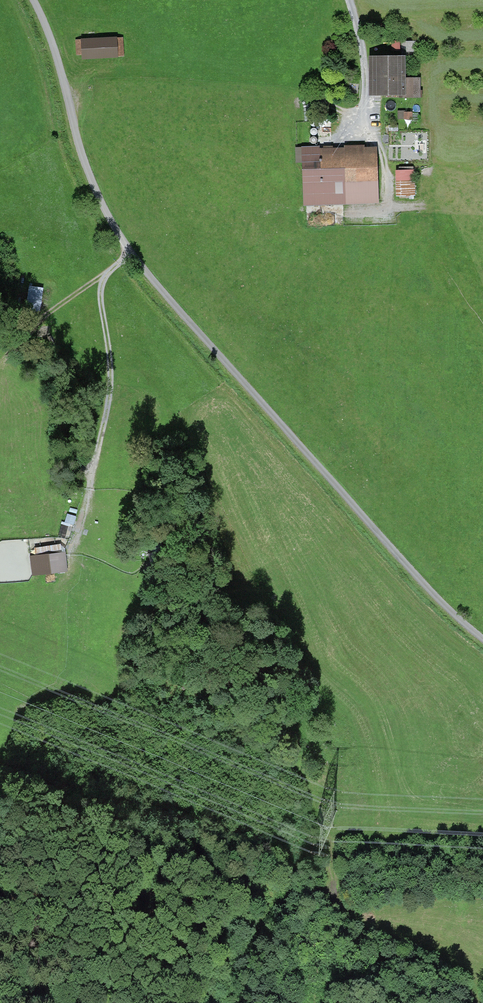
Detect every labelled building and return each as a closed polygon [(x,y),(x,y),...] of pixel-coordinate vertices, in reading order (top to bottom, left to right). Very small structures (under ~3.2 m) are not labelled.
[(85,53),(85,56),(123,54),(122,39),(77,42),(78,53),(85,53)] [(418,96),(418,78),(403,78),(402,59),(374,59),(374,73),(370,73),(370,92),(403,92),(403,96),(418,96)] [(344,203),(344,182),(375,181),(375,153),(358,154),(358,146),(304,148),(306,204),(344,203)] [(399,171),(400,195),(413,195),(413,171),(399,171)] [(30,287),(26,308),(38,310),(41,288),(30,287)] [(165,553),(160,542),(153,545),(157,556),(165,553)] [(32,558),(34,573),(65,568),(63,553),(57,554),(56,546),(41,549),(42,556),(32,558)]
